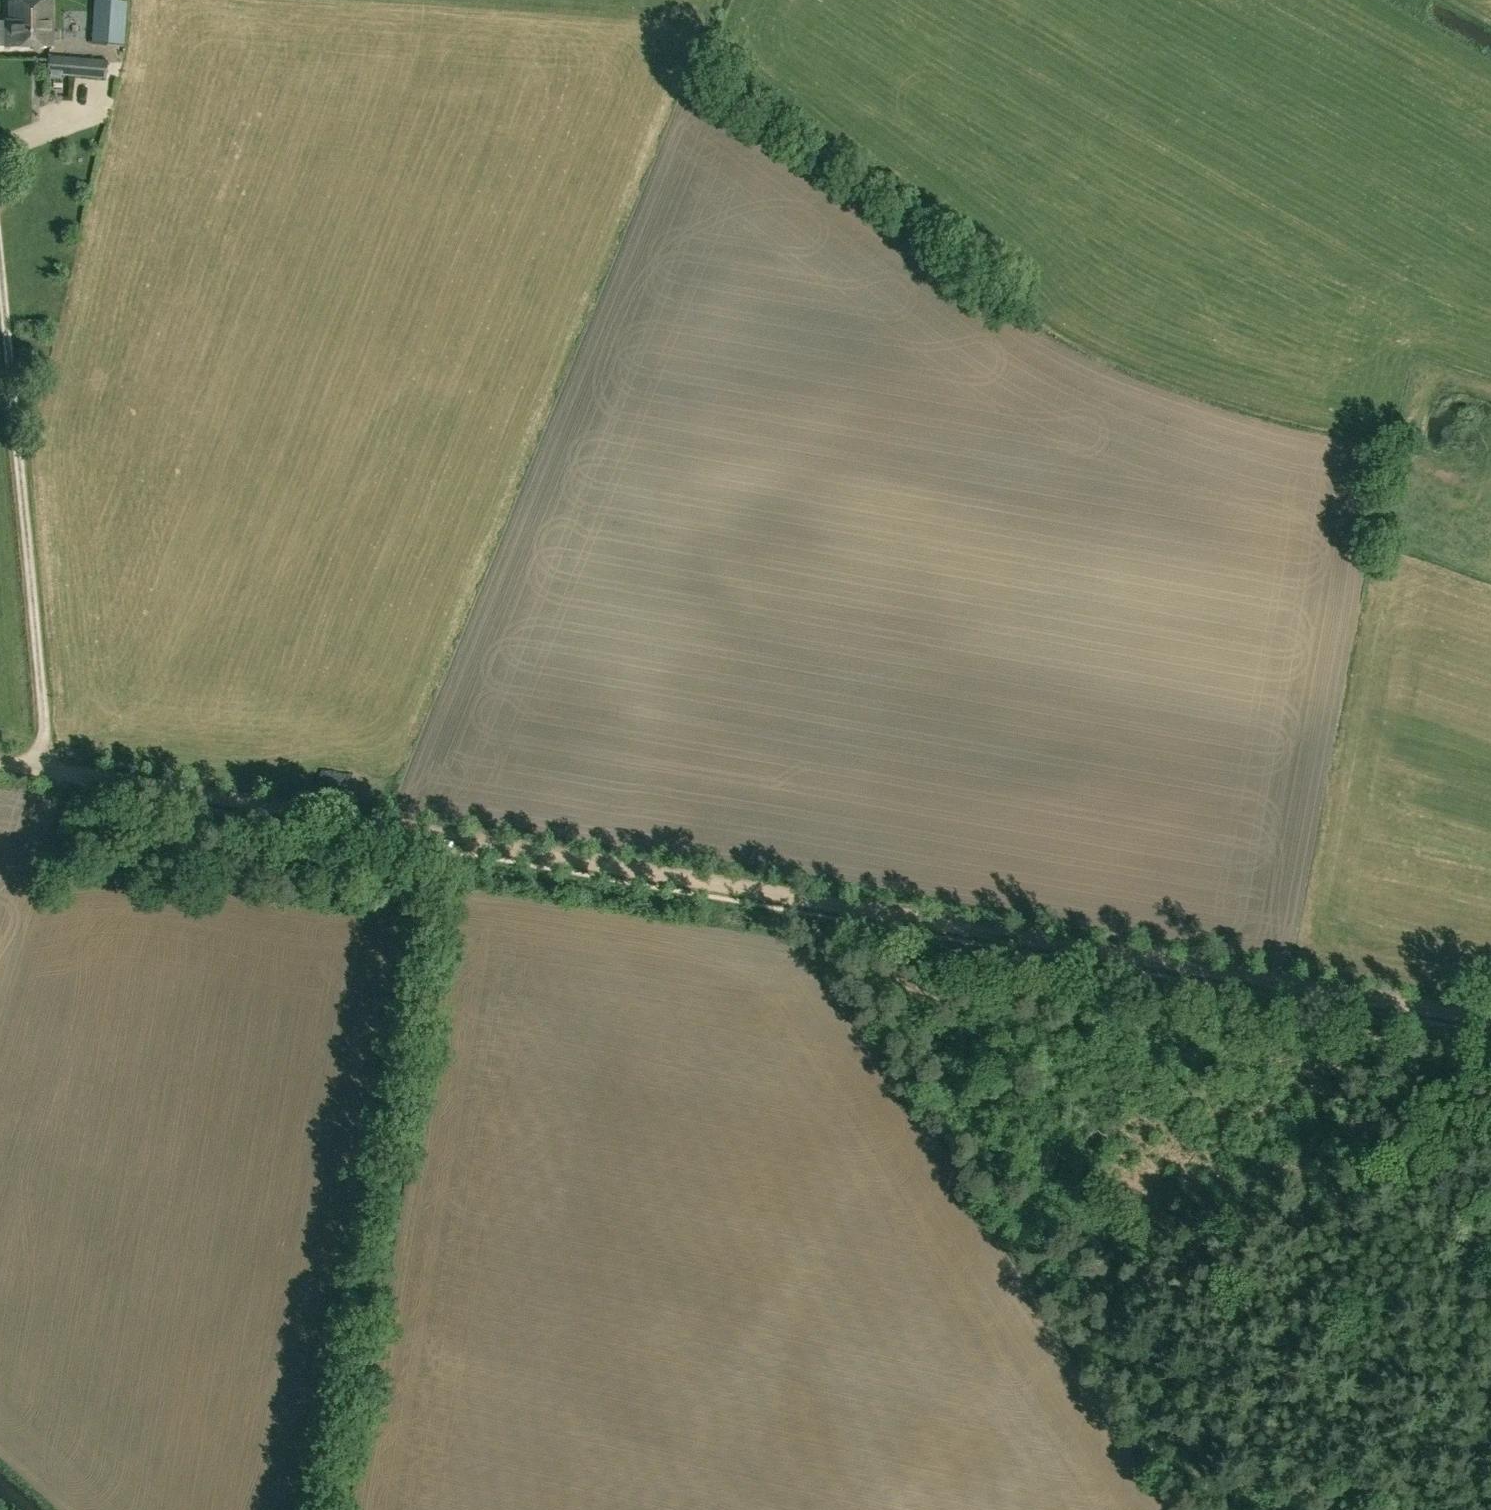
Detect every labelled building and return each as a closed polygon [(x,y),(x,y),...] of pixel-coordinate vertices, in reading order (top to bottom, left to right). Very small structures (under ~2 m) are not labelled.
[(93,42),(123,43),(125,0),(95,0),(93,42)] [(7,20),(0,20),(0,45),(52,44),(51,1),(10,2),(10,20),(7,20)] [(106,61),(47,56),(46,74),(105,78),(106,61)]
